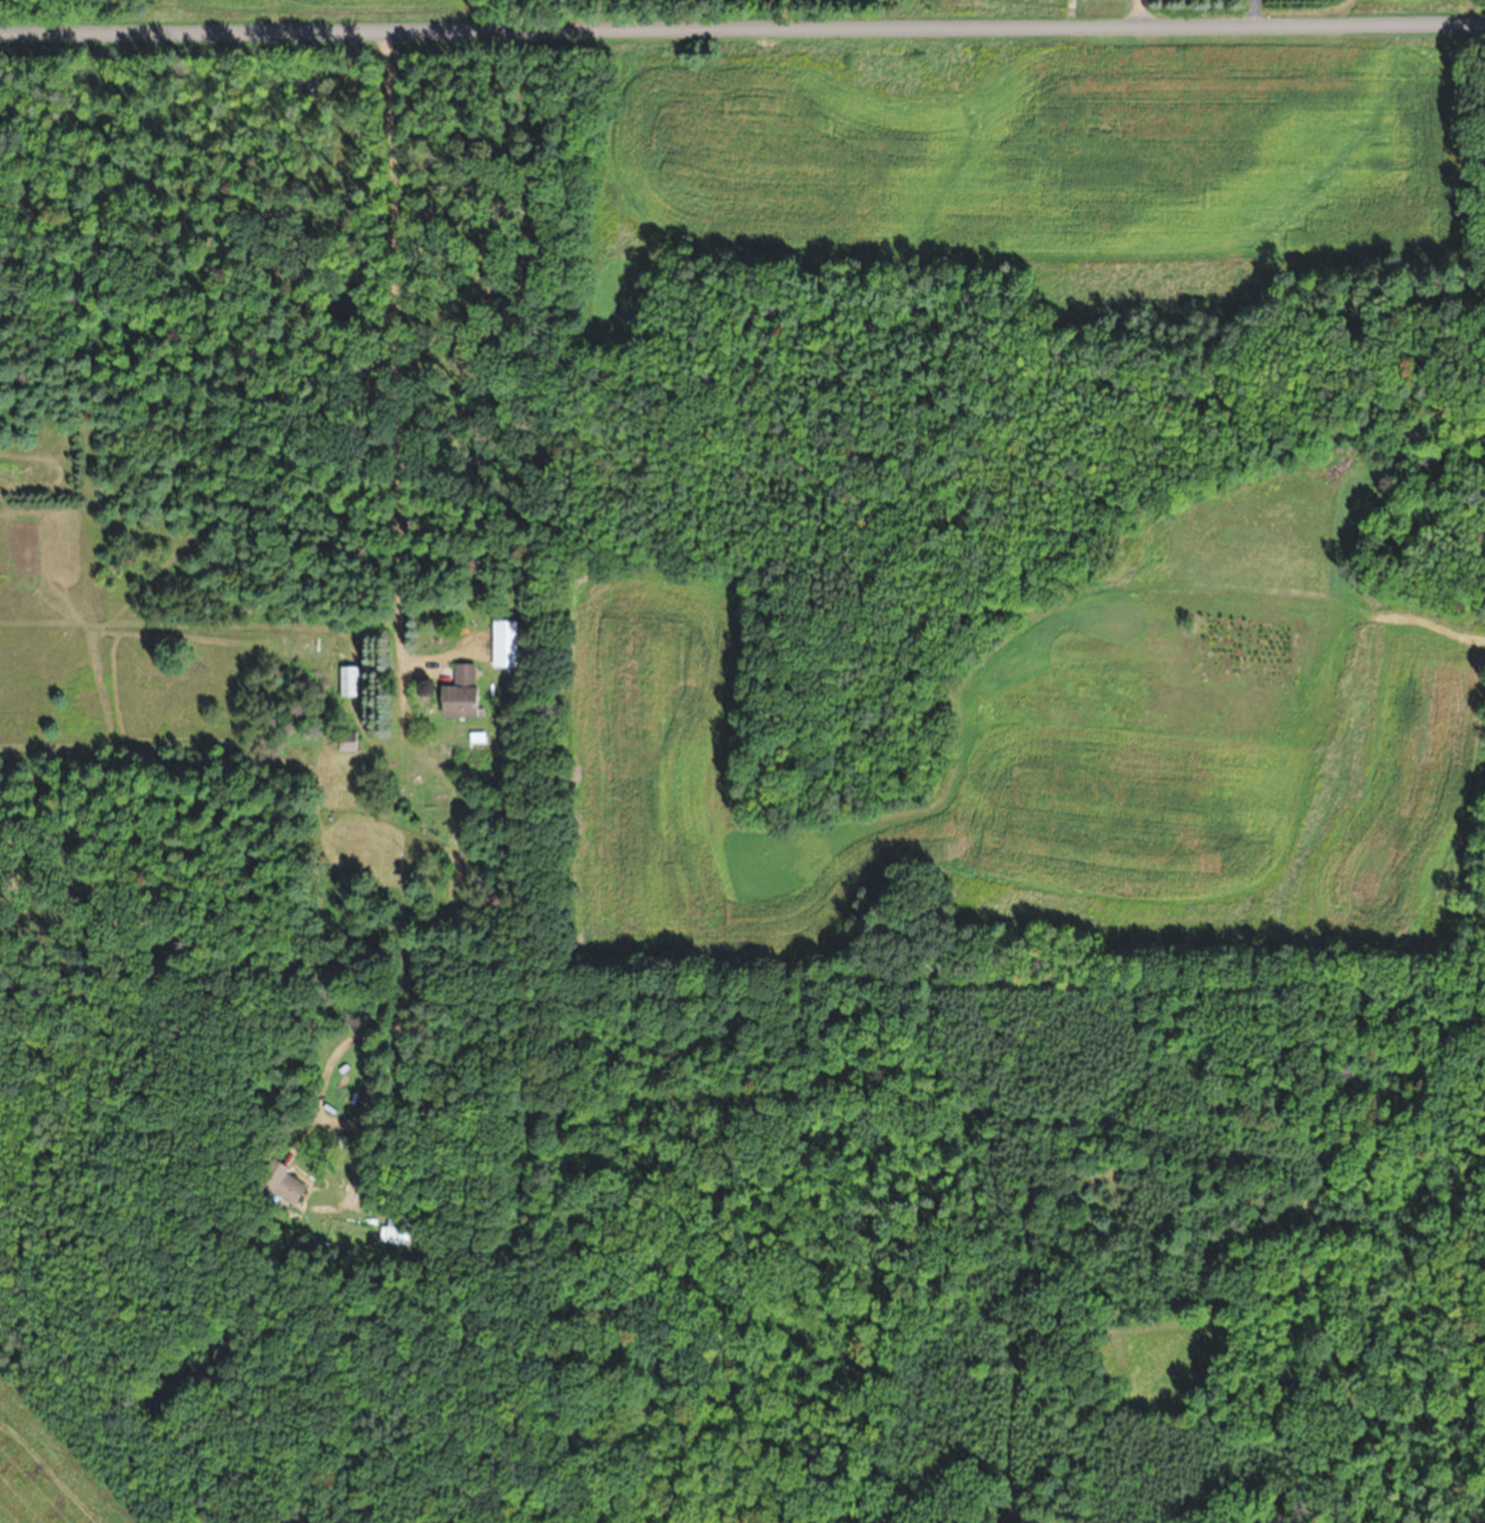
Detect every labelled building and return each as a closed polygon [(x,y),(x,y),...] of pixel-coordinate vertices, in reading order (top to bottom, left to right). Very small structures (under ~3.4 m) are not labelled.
[(517,619),(493,619),(493,666),(517,666),(517,619)] [(476,716),(476,663),(456,663),(456,686),(442,686),(442,716),(476,716)] [(357,666),(341,666),(341,695),(357,695),(357,666)] [(338,752),(357,752),(357,732),(338,732),(338,752)] [(291,1168),(275,1159),(260,1185),(294,1206),(307,1184),(288,1173),(291,1168)] [(389,1214),(390,1225),(381,1226),(383,1240),(401,1238),(398,1213),(389,1214)]
